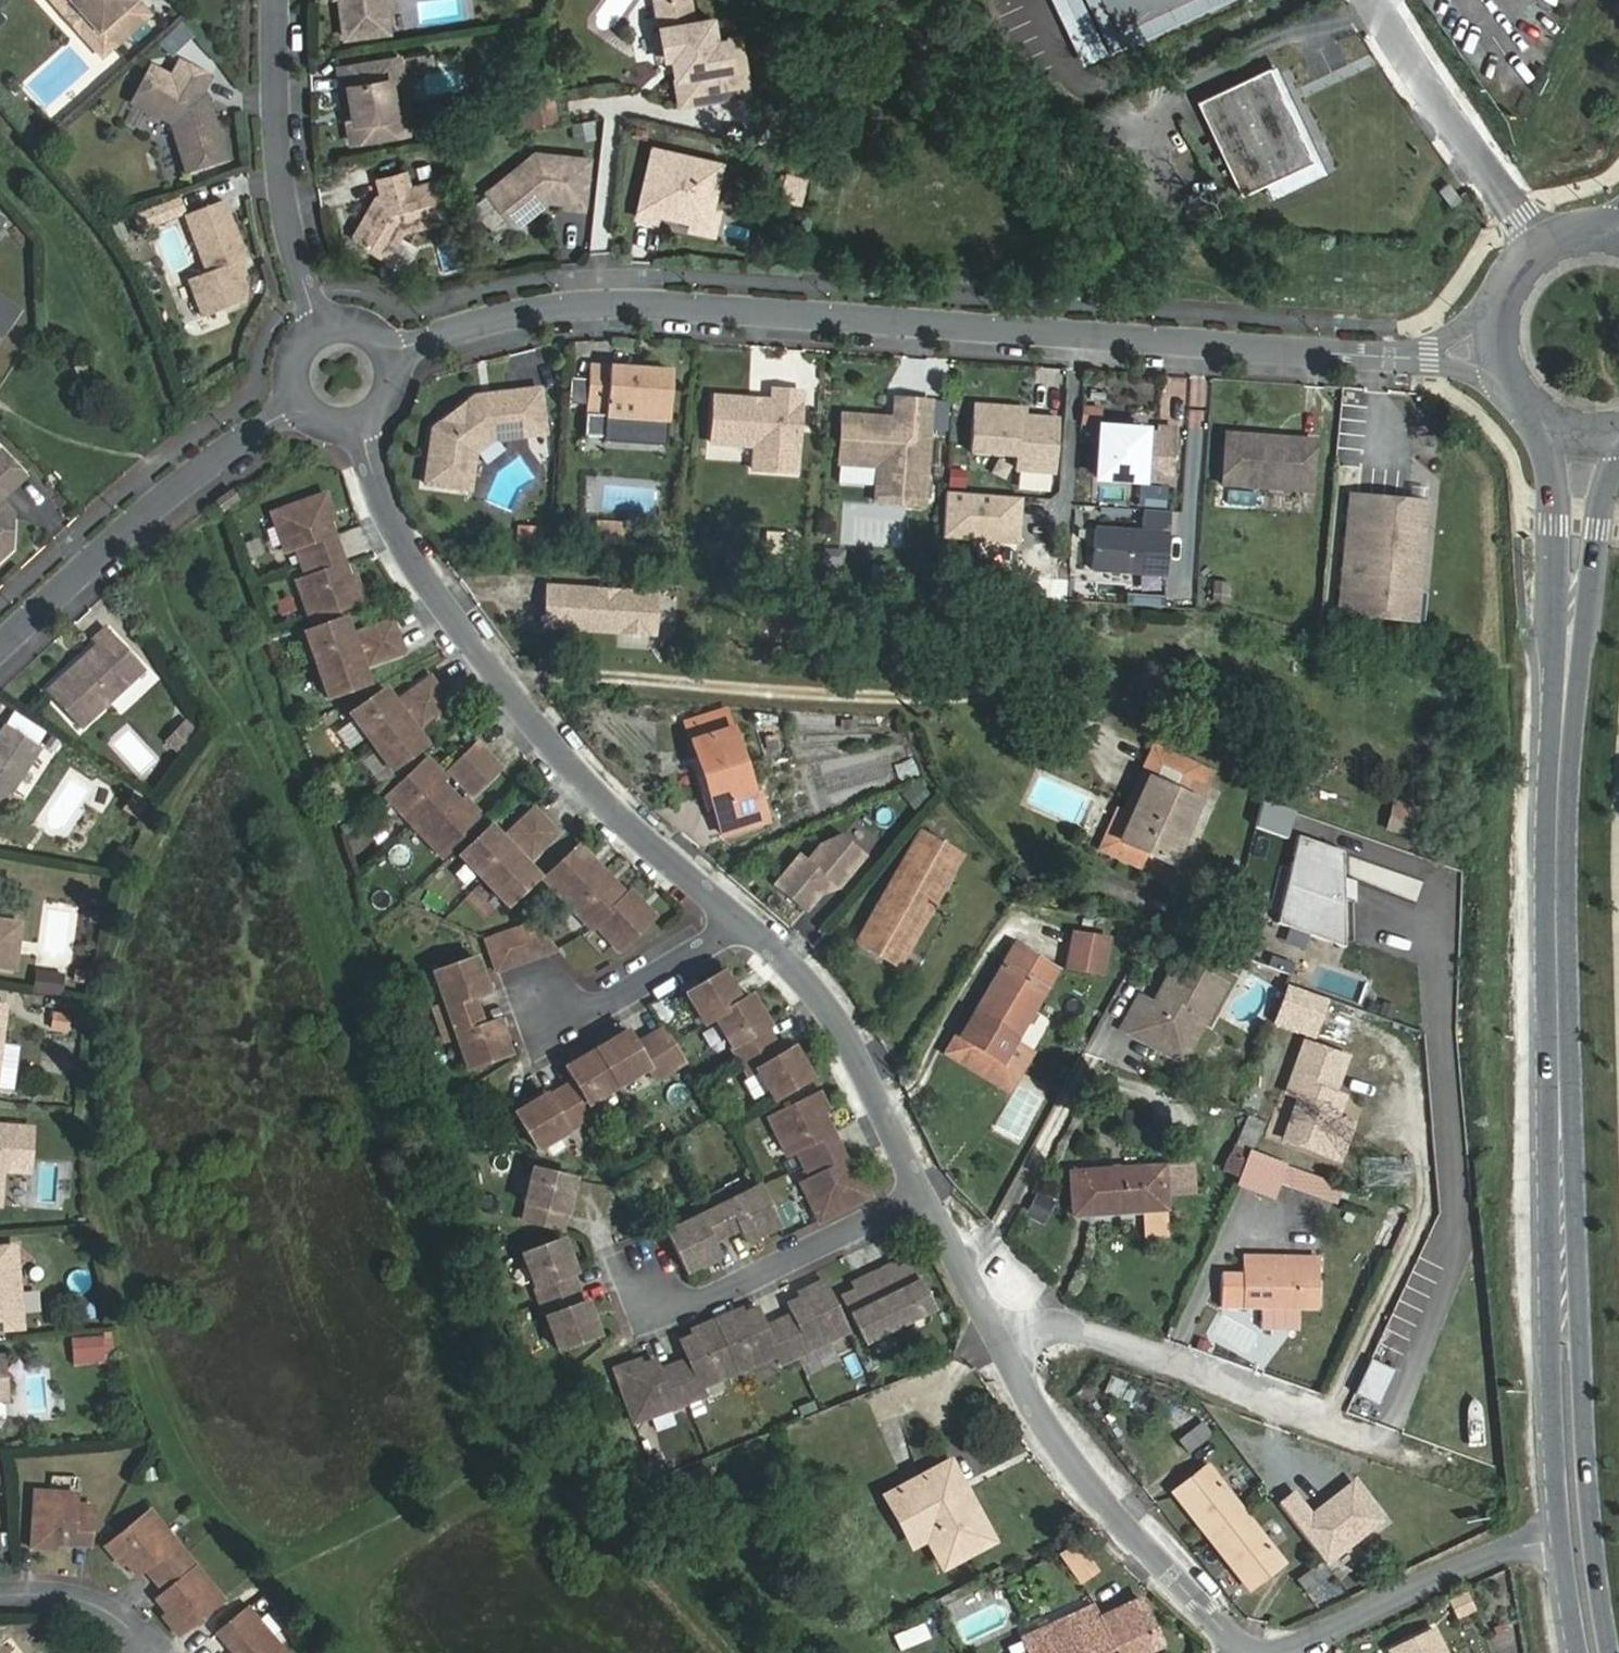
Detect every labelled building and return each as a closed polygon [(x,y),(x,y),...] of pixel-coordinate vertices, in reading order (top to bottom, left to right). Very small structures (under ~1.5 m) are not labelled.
[(64,13),(65,0),(52,0),(64,13)] [(64,13),(83,34),(98,35),(110,49),(149,15),(135,0),(65,0),(64,13)] [(340,1),(345,38),(389,32),(385,0),(341,0),(340,1)] [(661,32),(654,33),(658,58),(672,56),(679,55),(681,65),(675,73),(681,105),(709,100),(708,95),(722,93),(723,97),(749,92),(739,37),(715,41),(711,18),(692,21),(689,0),(655,0),(661,32)] [(1106,51),(1082,0),(1052,0),(1081,62),(1106,51)] [(1183,0),(1101,0),(1116,31),(1183,0)] [(183,24),(162,44),(174,57),(195,37),(183,24)] [(102,56),(110,49),(98,35),(83,34),(102,56)] [(679,55),(672,56),(675,73),(681,65),(679,55)] [(399,59),(339,69),(342,89),(348,88),(351,106),(353,122),(347,123),(351,143),(407,133),(404,114),(395,115),(389,81),(402,79),(399,59)] [(152,66),(132,103),(171,124),(186,172),(225,159),(220,144),(222,140),(220,133),(216,131),(211,114),(206,116),(202,103),(205,97),(205,95),(203,93),(211,78),(180,62),(172,77),(152,66)] [(1312,156),(1267,62),(1195,96),(1240,190),(1312,156)] [(541,110),(557,107),(553,85),(537,88),(541,110)] [(205,97),(202,103),(206,116),(211,114),(205,97)] [(351,106),(345,107),(347,123),(353,122),(351,106)] [(523,128),(559,122),(557,107),(541,110),(521,113),(523,128)] [(593,119),(573,122),(576,138),(595,135),(593,119)] [(720,165),(652,150),(637,218),(655,222),(657,215),(692,223),(710,211),(720,165)] [(535,154),(487,193),(515,227),(548,200),(565,202),(564,207),(583,209),(588,160),(535,154)] [(356,242),(387,260),(403,231),(443,221),(433,182),(410,188),(406,172),(377,180),(381,195),(383,201),(379,207),(368,210),(354,235),(356,242)] [(1451,206),(1460,200),(1448,183),(1439,189),(1451,206)] [(376,197),(368,210),(379,207),(383,201),(381,195),(376,197)] [(159,223),(185,213),(180,199),(154,209),(159,223)] [(224,201),(186,215),(208,272),(189,279),(203,316),(243,301),(246,287),(237,263),(246,259),(224,201)] [(710,211),(692,223),(690,231),(712,236),(718,213),(710,211)] [(14,316),(0,307),(0,336),(14,316)] [(609,368),(591,367),(590,380),(608,381),(609,368)] [(608,381),(590,380),(587,414),(669,420),(673,373),(609,368),(608,381)] [(433,429),(428,488),(472,493),(474,470),(475,453),(498,435),(513,433),(519,436),(545,433),(539,388),(475,397),(433,429)] [(772,402),(715,398),(712,443),(755,446),(753,470),(796,473),(801,393),(773,391),(772,402)] [(884,419),(843,416),(839,464),(878,467),(875,502),(923,505),(930,402),(896,400),(894,420),(893,432),(884,431),(884,419)] [(1021,409),(974,405),(970,452),(1016,455),(1015,470),(1055,473),(1059,419),(1026,417),(1020,416),(1021,409)] [(894,420),(884,419),(884,431),(893,432),(894,420)] [(1156,434),(1102,430),(1098,478),(1172,484),(1176,430),(1157,429),(1156,434)] [(489,471),(520,445),(519,436),(513,433),(498,435),(475,453),(474,470),(489,471)] [(1268,438),(1226,435),(1223,486),(1312,492),(1315,446),(1299,445),(1294,439),(1281,439),(1276,443),(1267,442),(1268,438)] [(4,503),(1,500),(26,478),(2,452),(0,453),(0,507),(4,503)] [(233,501),(226,492),(225,493),(210,504),(217,514),(233,501)] [(1430,502),(1352,494),(1340,616),(1418,624),(1430,502)] [(324,497),(273,514),(286,551),(296,548),(301,563),(306,578),(297,582),(310,620),(362,602),(356,586),(350,588),(324,514),(330,512),(324,497)] [(4,503),(0,507),(6,514),(14,514),(4,503)] [(871,542),(899,545),(902,509),(846,504),(845,512),(873,514),(871,542)] [(1138,527),(1139,509),(1095,506),(1093,524),(1138,527)] [(14,546),(14,514),(6,514),(0,507),(0,558),(14,546)] [(623,524),(596,522),(595,541),(622,543),(623,524)] [(539,548),(540,529),(519,528),(518,548),(539,548)] [(1092,571),(1166,576),(1169,535),(1095,529),(1092,571)] [(879,583),(880,567),(872,566),(870,583),(879,583)] [(545,626),(654,633),(656,595),(548,588),(545,626)] [(344,619),(303,634),(315,666),(328,699),(368,684),(344,619)] [(391,620),(357,633),(363,649),(369,664),(402,652),(391,620)] [(92,640),(42,686),(80,727),(143,669),(101,622),(88,635),(92,640)] [(430,678),(401,699),(411,712),(421,726),(450,705),(430,678)] [(425,745),(385,688),(350,714),(391,770),(425,745)] [(337,728),(348,747),(364,737),(352,719),(337,728)] [(194,730),(184,721),(180,725),(190,735),(194,730)] [(180,725),(167,739),(177,749),(190,735),(180,725)] [(10,793),(39,749),(4,727),(0,734),(0,799),(10,793)] [(755,790),(752,791),(732,729),(692,742),(723,835),(766,821),(755,790)] [(475,743),(446,770),(458,782),(469,795),(498,768),(475,743)] [(1172,864),(1213,772),(1160,749),(1114,855),(1141,866),(1147,853),(1172,864)] [(424,758),(384,796),(411,825),(439,855),(480,817),(467,804),(463,808),(433,775),(437,771),(424,758)] [(902,793),(913,810),(931,798),(920,781),(902,793)] [(146,805),(133,796),(123,809),(137,819),(146,805)] [(1397,805),(1390,831),(1411,837),(1418,810),(1397,805)] [(531,809),(505,833),(516,845),(528,858),(554,833),(531,809)] [(487,825),(456,855),(479,880),(502,905),(534,876),(487,825)] [(857,943),(899,967),(962,857),(920,833),(857,943)] [(1275,922),(1342,946),(1340,851),(1296,835),(1275,922)] [(800,855),(773,886),(803,912),(829,882),(837,888),(864,856),(842,837),(820,846),(807,861),(800,855)] [(591,926),(615,952),(651,919),(627,893),(623,897),(575,845),(539,878),(587,930),(591,926)] [(1019,878),(1026,884),(1032,876),(1025,870),(1019,878)] [(4,921),(0,954),(0,967),(15,968),(21,923),(4,921)] [(525,927),(481,941),(491,972),(550,953),(525,927)] [(1103,973),(1109,939),(1074,934),(1068,967),(1103,973)] [(1057,970),(1016,945),(961,1036),(953,1050),(995,1075),(1003,1061),(1057,970)] [(469,959),(427,972),(438,1005),(429,1007),(440,1040),(448,1037),(458,1070),(500,1056),(490,1024),(476,1028),(466,996),(480,992),(469,959)] [(1219,984),(1175,960),(1153,1001),(1139,994),(1120,1029),(1135,1037),(1138,1031),(1162,1044),(1180,1039),(1194,1014),(1201,1017),(1219,984)] [(63,975),(36,971),(33,994),(60,997),(63,975)] [(717,976),(680,998),(698,1028),(707,1023),(742,1081),(750,1076),(768,1107),(805,1085),(787,1054),(776,1061),(759,1033),(762,1032),(744,1001),(734,1007),(717,976)] [(69,1016),(53,1014),(52,1030),(68,1032),(69,1016)] [(1162,1044),(1138,1031),(1135,1037),(1178,1060),(1201,1017),(1194,1014),(1180,1039),(1162,1044)] [(538,1097),(508,1114),(530,1151),(587,1118),(580,1106),(640,1071),(647,1082),(676,1065),(655,1031),(626,1048),(618,1034),(558,1069),(566,1083),(539,1099),(538,1097)] [(1010,1091),(1021,1072),(1003,1061),(995,1075),(953,1050),(961,1036),(957,1033),(946,1052),(1010,1091)] [(1344,1057),(1303,1043),(1286,1093),(1299,1097),(1284,1140),(1323,1153),(1336,1118),(1343,1097),(1332,1093),(1344,1057)] [(812,1101),(762,1125),(779,1162),(789,1157),(795,1171),(802,1185),(792,1189),(810,1227),(861,1203),(853,1186),(848,1189),(815,1120),(820,1117),(812,1101)] [(1336,1158),(1348,1122),(1336,1118),(1323,1153),(1336,1158)] [(0,1127),(0,1195),(2,1170),(28,1172),(32,1129),(0,1127)] [(1259,1134),(1244,1127),(1236,1144),(1252,1151),(1259,1134)] [(1249,1158),(1251,1153),(1252,1151),(1236,1144),(1233,1151),(1249,1158)] [(1242,1171),(1249,1158),(1233,1151),(1224,1171),(1239,1178),(1242,1171)] [(1301,1189),(1307,1173),(1251,1153),(1249,1158),(1242,1171),(1239,1178),(1236,1186),(1274,1200),(1282,1182),(1301,1189)] [(1166,1209),(1163,1165),(1071,1172),(1074,1216),(1166,1209)] [(520,1204),(516,1219),(555,1228),(567,1180),(525,1170),(517,1203),(520,1204)] [(1381,1201),(1307,1173),(1301,1189),(1374,1217),(1381,1201)] [(1040,1221),(1051,1200),(1036,1192),(1025,1213),(1040,1221)] [(688,1222),(657,1237),(676,1276),(708,1261),(701,1246),(730,1232),(737,1247),(768,1232),(750,1193),(719,1208),(714,1197),(683,1211),(688,1222)] [(515,1253),(550,1349),(590,1335),(578,1301),(575,1303),(564,1273),(567,1272),(555,1239),(515,1253)] [(0,1248),(0,1329),(21,1328),(15,1247),(0,1248)] [(1317,1308),(1318,1265),(1242,1265),(1242,1307),(1317,1308)] [(923,1311),(901,1266),(883,1275),(879,1268),(848,1284),(851,1291),(833,1300),(855,1345),(923,1311)] [(838,1333),(814,1284),(798,1292),(800,1297),(779,1307),(784,1315),(768,1323),(755,1328),(748,1312),(728,1320),(726,1316),(693,1329),(695,1334),(674,1343),(681,1360),(652,1371),(648,1359),(627,1366),(625,1361),(608,1367),(626,1419),(695,1394),(692,1386),(767,1355),(772,1365),(786,1358),(838,1333)] [(72,1340),(73,1364),(101,1362),(100,1338),(72,1340)] [(1371,1359),(1355,1394),(1374,1403),(1391,1368),(1371,1359)] [(1211,1434),(1202,1423),(1180,1441),(1189,1452),(1211,1434)] [(944,1565),(990,1540),(949,1464),(903,1489),(944,1565)] [(1250,1589),(1283,1562),(1208,1466),(1174,1493),(1250,1589)] [(1279,1502),(1325,1564),(1381,1520),(1352,1483),(1310,1515),(1293,1492),(1279,1502)] [(76,1494),(35,1492),(32,1549),(50,1550),(51,1544),(90,1545),(92,1505),(76,1504),(76,1494)] [(151,1510),(106,1545),(118,1560),(122,1556),(137,1574),(145,1567),(165,1592),(156,1598),(170,1616),(166,1620),(177,1635),(222,1599),(151,1510)] [(1077,1543),(1061,1555),(1081,1583),(1097,1571),(1077,1543)] [(1320,1562),(1296,1580),(1306,1593),(1330,1575),(1320,1562)] [(1468,1588),(1450,1595),(1457,1613),(1475,1606),(1468,1588)] [(1140,1599),(1102,1617),(1096,1605),(1023,1637),(1029,1650),(1023,1652),(1144,1652),(1162,1645),(1140,1599)] [(220,1631),(239,1652),(289,1652),(250,1606),(220,1631)] [(1389,1645),(1393,1652),(1449,1652),(1433,1622),(1389,1645)]
